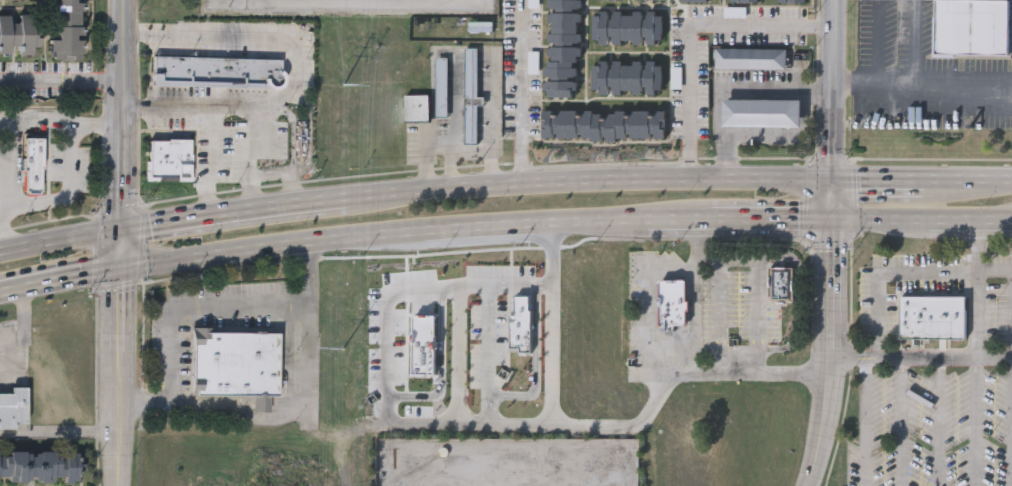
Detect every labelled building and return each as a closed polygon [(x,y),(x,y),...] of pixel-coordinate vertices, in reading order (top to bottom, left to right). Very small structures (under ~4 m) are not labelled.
[(50,57),(50,0),(82,0),(81,58),(50,57)] [(546,96),(545,0),(577,0),(578,96),(546,96)] [(935,14),(935,0),(1008,0),(1007,54),(955,53),(955,56),(932,56),(932,14),(935,14)] [(593,10),(660,10),(660,43),(593,42),(593,10)] [(39,52),(0,53),(0,15),(38,13),(39,52)] [(715,46),(786,47),(786,68),(715,68),(715,46)] [(467,142),(467,47),(480,47),(480,142),(467,142)] [(153,56),(281,58),(281,86),(152,85),(153,56)] [(436,116),(436,57),(448,57),(448,116),(436,116)] [(592,60),(661,60),(661,93),(592,93),(592,60)] [(406,94),(431,94),(431,120),(406,120),(406,94)] [(722,125),(722,98),(801,99),(801,126),(722,125)] [(665,111),(664,139),(542,138),(542,110),(665,111)] [(146,180),(146,140),(190,140),(190,180),(146,180)] [(47,190),(39,194),(31,191),(30,181),(21,177),(21,165),(28,166),(25,152),(47,152),(47,190)] [(768,304),(768,268),(792,268),(792,304),(768,304)] [(659,281),(686,281),(686,328),(660,328),(659,281)] [(899,295),(965,295),(965,338),(899,338),(899,295)] [(278,330),(277,396),(269,396),(269,410),(253,410),(253,396),(191,395),(192,329),(278,330)] [(26,428),(0,428),(0,393),(11,393),(11,385),(26,385),(26,428)] [(80,482),(0,482),(0,450),(80,450),(80,482)] [(626,462),(618,462),(618,485),(626,485),(626,462)]
